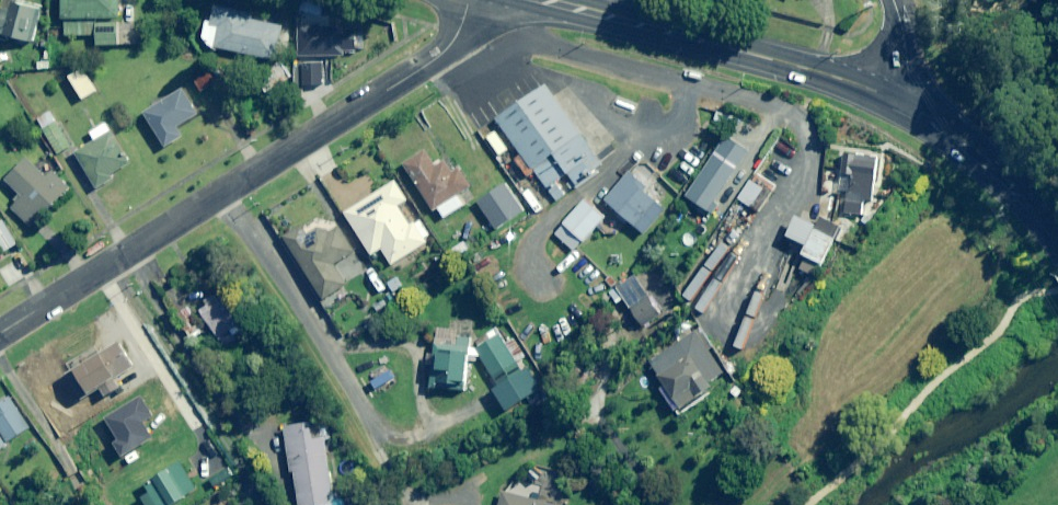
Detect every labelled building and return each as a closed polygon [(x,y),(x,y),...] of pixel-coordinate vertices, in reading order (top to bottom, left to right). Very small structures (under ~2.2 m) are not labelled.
[(64,37),(97,35),(97,46),(122,44),(120,0),(62,0),(64,37)] [(9,10),(0,8),(0,34),(34,43),(42,11),(10,3),(9,10)] [(251,13),(213,7),(211,23),(205,22),(201,47),(276,59),(281,26),(250,21),(251,13)] [(359,35),(306,22),(299,51),(352,64),(359,35)] [(96,92),(81,68),(67,77),(82,100),(96,92)] [(586,162),(532,83),(482,117),(536,196),(586,162)] [(198,115),(180,90),(144,115),(166,148),(183,137),(177,129),(198,115)] [(71,146),(47,112),(34,121),(58,155),(71,146)] [(131,164),(103,123),(90,132),(96,141),(75,155),(97,187),(131,164)] [(436,167),(426,152),(404,167),(434,211),(470,186),(458,168),(454,170),(447,160),(436,167)] [(862,157),(829,153),(825,195),(858,198),(862,157)] [(43,178),(25,160),(4,181),(20,197),(10,208),(29,226),(52,203),(53,204),(68,188),(50,171),(43,178)] [(649,207),(607,173),(586,199),(628,233),(649,207)] [(408,201),(396,181),(345,212),(360,251),(381,249),(390,266),(431,241),(419,221),(409,227),(397,207),(408,201)] [(524,213),(506,185),(478,203),(496,231),(524,213)] [(604,218),(585,201),(554,234),(574,252),(604,218)] [(864,205),(847,202),(845,213),(862,217),(864,205)] [(818,238),(778,218),(769,237),(789,247),(784,257),(804,266),(818,238)] [(2,221),(0,222),(0,246),(4,253),(17,244),(2,221)] [(355,253),(340,228),(326,236),(321,227),(307,236),(302,227),(284,237),(321,301),(346,287),(333,265),(355,253)] [(660,315),(635,276),(616,288),(641,327),(660,315)] [(246,333),(220,297),(215,301),(212,296),(205,301),(208,305),(199,312),(225,348),(246,333)] [(202,332),(190,313),(178,320),(189,339),(202,332)] [(712,349),(692,320),(677,330),(684,340),(650,363),(665,385),(659,389),(676,414),(727,378),(709,351),(712,349)] [(455,330),(435,329),(434,356),(427,356),(426,367),(431,367),(430,390),(467,392),(470,339),(454,338),(455,330)] [(519,369),(499,334),(475,348),(492,376),(503,370),(522,402),(542,390),(527,364),(519,369)] [(5,444),(30,428),(10,397),(0,404),(0,436),(5,444)] [(188,450),(156,409),(128,430),(154,464),(161,459),(167,467),(188,450)] [(312,423),(285,426),(290,476),(294,475),(297,504),(334,504),(325,427),(313,429),(312,423)] [(388,463),(380,450),(372,455),(380,468),(388,463)] [(75,464),(71,455),(58,460),(63,470),(75,464)] [(502,493),(499,504),(552,504),(502,493)]
